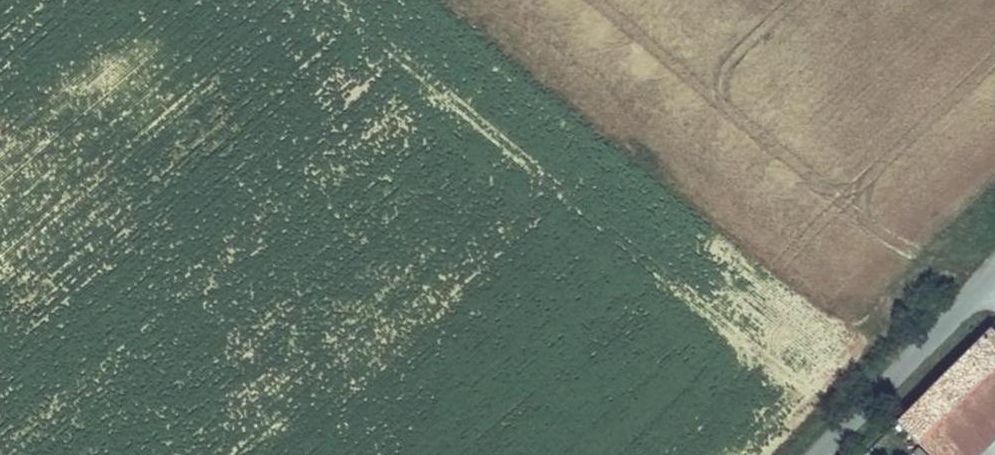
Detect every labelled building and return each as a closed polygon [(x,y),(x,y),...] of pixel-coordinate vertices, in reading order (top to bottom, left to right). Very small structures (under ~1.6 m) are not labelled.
[(900,424),(932,454),(962,454),(950,444),(994,398),(994,337),(990,332),(911,412),(900,424)] [(994,437),(994,398),(950,444),(962,454),(977,454),(994,437)]
